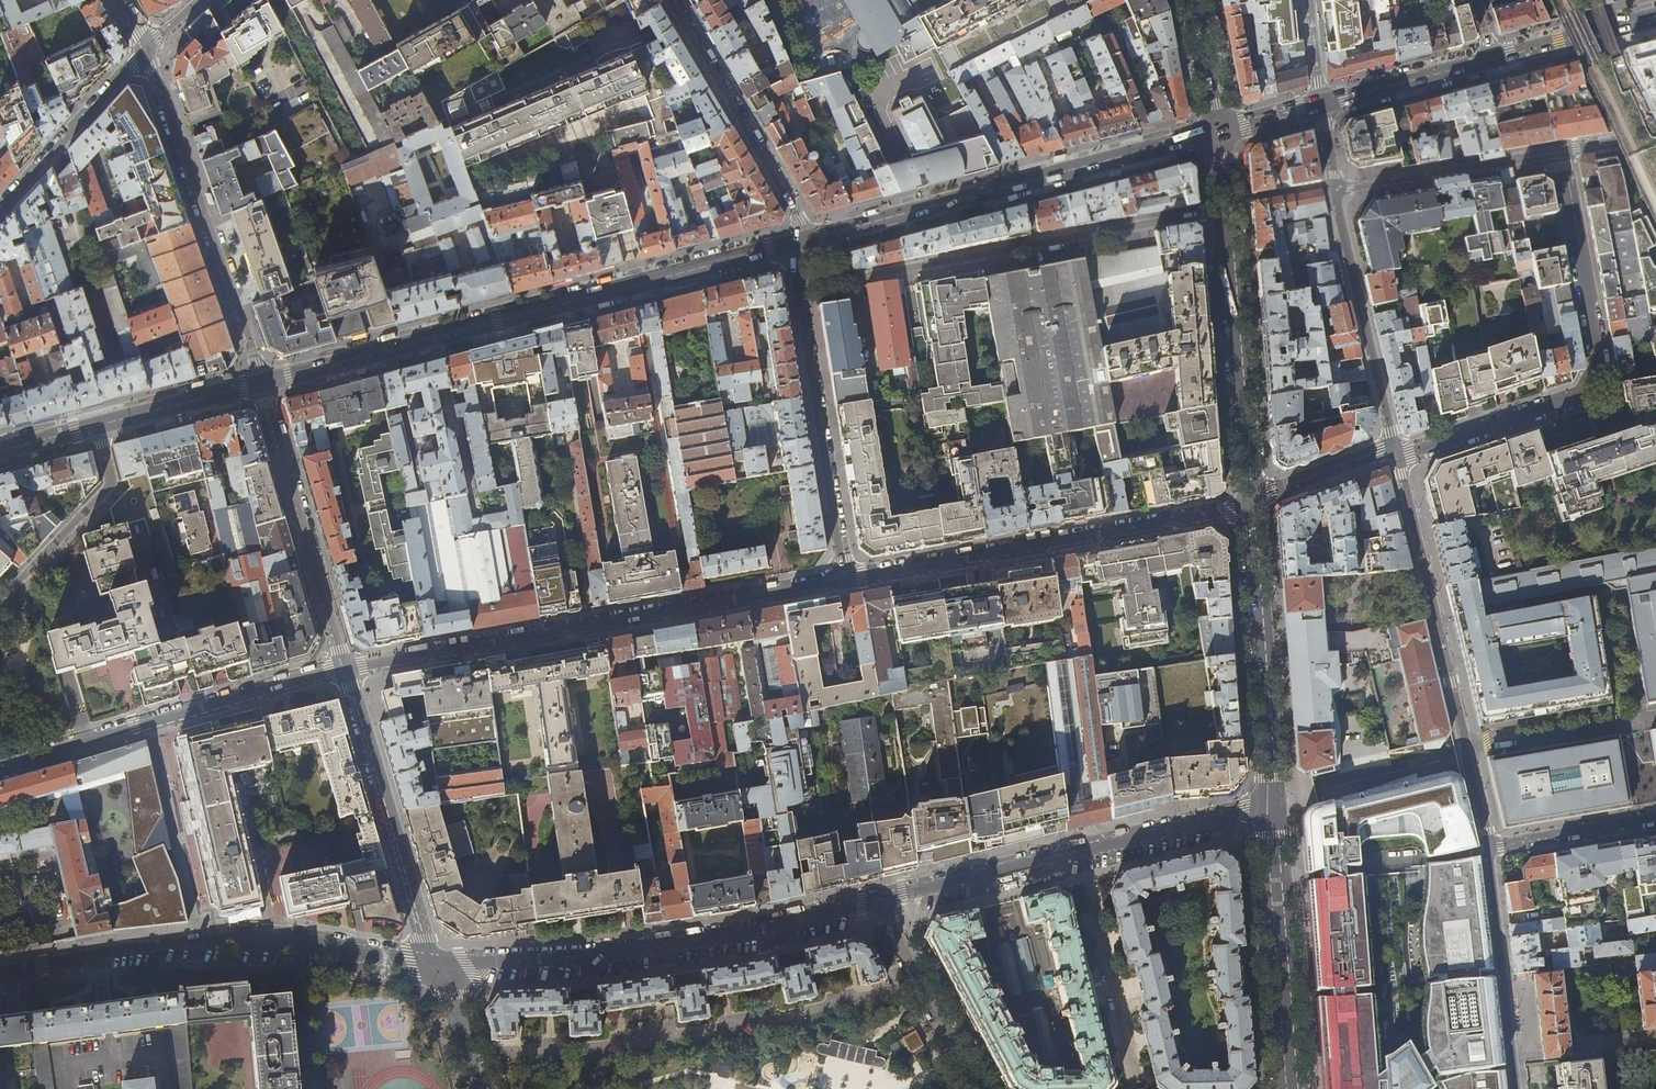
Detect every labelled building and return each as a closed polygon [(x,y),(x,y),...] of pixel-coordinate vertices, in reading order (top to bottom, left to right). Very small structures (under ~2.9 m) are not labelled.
[(12,29),(29,23),(77,1),(79,0),(69,0),(62,3),(61,0),(39,0),(23,7),(20,0),(0,0),(0,2),(12,29)] [(77,1),(96,35),(105,49),(111,57),(117,64),(124,56),(125,49),(126,42),(118,27),(114,20),(114,21),(103,0),(79,0),(77,1)] [(148,15),(164,7),(179,0),(141,0),(148,15)] [(231,50),(238,62),(252,54),(251,53),(257,50),(256,48),(261,45),(261,44),(267,40),(266,39),(271,36),(270,33),(282,26),(267,0),(255,0),(252,2),(252,3),(247,6),(248,8),(242,11),(243,12),(237,15),(238,17),(233,20),(234,23),(228,27),(220,31),(231,50)] [(375,46),(391,37),(370,0),(354,0),(350,2),(375,46)] [(552,38),(523,55),(505,65),(441,102),(447,119),(472,188),(473,188),(525,174),(538,170),(534,155),(526,138),(641,89),(652,119),(605,132),(610,151),(611,150),(646,141),(679,132),(676,125),(668,104),(662,88),(653,64),(650,55),(645,44),(639,28),(635,16),(629,0),(618,0),(601,10),(583,21),(552,38)] [(502,16),(503,12),(497,0),(493,0),(502,16)] [(502,16),(515,39),(525,33),(526,36),(535,31),(534,28),(544,23),(531,0),(521,5),(520,3),(510,8),(511,11),(502,16)] [(544,23),(552,38),(583,21),(573,4),(567,7),(562,0),(531,0),(544,23)] [(573,4),(583,21),(601,10),(595,0),(581,0),(573,4)] [(635,16),(659,2),(658,0),(629,0),(635,16)] [(692,5),(703,23),(708,31),(732,17),(744,9),(760,0),(701,0),(692,5)] [(744,9),(762,40),(776,33),(770,19),(765,22),(761,15),(767,11),(762,0),(760,0),(744,9)] [(859,31),(858,37),(859,43),(864,47),(869,49),(873,55),(894,44),(924,28),(908,0),(841,0),(859,31)] [(924,28),(934,45),(949,71),(971,60),(1007,42),(1045,22),(1070,9),(1065,0),(945,0),(932,7),(928,0),(908,0),(924,28)] [(1070,9),(1085,2),(1089,0),(1065,0),(1070,9)] [(1125,1),(1124,0),(1089,0),(1085,2),(1091,16),(1125,1)] [(1125,1),(1130,13),(1133,20),(1168,6),(1166,0),(1124,0),(1125,1)] [(1264,12),(1263,0),(1245,0),(1222,3),(1231,48),(1240,94),(1244,96),(1247,98),(1264,94),(1275,91),(1269,44),(1268,39),(1267,36),(1264,12)] [(1264,12),(1289,9),(1288,0),(1263,0),(1264,12)] [(1381,40),(1372,42),(1374,50),(1363,53),(1362,48),(1344,51),(1344,48),(1337,50),(1328,51),(1326,52),(1327,65),(1328,74),(1332,76),(1369,67),(1396,59),(1384,0),(1373,0),(1381,40)] [(1361,38),(1370,37),(1371,35),(1368,11),(1368,10),(1366,0),(1356,0),(1361,38)] [(1396,59),(1411,56),(1429,51),(1424,27),(1421,16),(1413,17),(1415,25),(1399,27),(1395,5),(1390,6),(1389,0),(1384,0),(1396,59)] [(1444,5),(1442,5),(1443,12),(1439,13),(1439,15),(1447,46),(1454,44),(1461,42),(1450,0),(1443,0),(1444,5)] [(1461,42),(1466,41),(1472,39),(1476,32),(1472,18),(1467,0),(1450,0),(1461,42)] [(1499,33),(1522,27),(1549,20),(1540,0),(1517,0),(1517,1),(1492,8),(1494,17),(1499,33)] [(1,33),(12,29),(0,2),(0,34),(1,33)] [(470,2),(457,9),(476,40),(488,33),(484,26),(473,6),(470,2)] [(670,21),(659,2),(635,16),(639,28),(651,20),(653,23),(650,25),(657,37),(645,44),(650,55),(680,38),(670,21)] [(1098,34),(1091,16),(1085,2),(1070,9),(1045,22),(1098,138),(1112,134),(1117,133),(1138,127),(1098,34)] [(1171,27),(1168,6),(1133,20),(1146,51),(1175,45),(1171,27)] [(196,19),(185,29),(190,39),(177,53),(175,62),(172,74),(174,78),(188,74),(231,50),(220,31),(208,8),(196,19)] [(412,74),(476,40),(457,9),(395,43),(397,47),(407,66),(412,74)] [(1295,20),(1293,9),(1289,9),(1264,12),(1267,36),(1268,39),(1269,44),(1297,40),(1295,20)] [(1145,114),(1111,33),(1102,36),(1101,33),(1098,34),(1138,127),(1154,123),(1174,118),(1157,78),(1155,74),(1150,62),(1146,51),(1133,20),(1130,13),(1115,18),(1141,82),(1145,81),(1157,109),(1145,114)] [(1436,24),(1424,27),(1429,51),(1439,48),(1447,46),(1439,15),(1434,16),(1436,24)] [(331,22),(333,25),(344,44),(353,38),(341,16),(331,22)] [(515,39),(502,16),(484,26),(488,33),(505,65),(523,55),(515,39)] [(732,17),(708,31),(716,45),(724,59),(749,46),(732,17)] [(1007,42),(1064,147),(1074,144),(1098,138),(1045,22),(1007,42)] [(29,23),(12,29),(1,33),(20,83),(40,134),(43,144),(52,134),(70,114),(67,107),(60,91),(44,99),(35,81),(39,79),(38,77),(35,78),(30,65),(45,59),(29,23)] [(357,69),(344,44),(333,25),(320,32),(383,146),(395,141),(394,141),(396,140),(381,113),(368,89),(357,69)] [(904,62),(934,45),(924,28),(894,44),(904,62)] [(96,35),(45,59),(60,91),(67,107),(110,64),(108,60),(111,57),(105,49),(96,35)] [(698,68),(680,38),(650,55),(653,64),(663,58),(666,57),(666,63),(678,82),(662,88),(668,104),(691,96),(685,79),(700,71),(698,68)] [(1362,42),(1361,38),(1357,39),(1357,42),(1352,43),(1352,46),(1352,47),(1358,45),(1358,42),(1362,42)] [(1305,60),(1303,40),(1297,40),(1269,44),(1275,91),(1290,87),(1307,83),(1305,60)] [(1007,42),(971,60),(1024,157),(1039,153),(1064,147),(1007,42)] [(1643,45),(1621,51),(1625,64),(1654,118),(1655,118),(1655,42),(1643,45)] [(749,46),(724,59),(730,69),(738,82),(759,72),(759,71),(762,69),(760,67),(758,68),(751,56),(757,53),(754,48),(757,46),(756,43),(749,46)] [(1178,59),(1175,45),(1146,51),(1150,62),(1164,60),(1167,76),(1181,73),(1178,59)] [(368,89),(407,66),(397,47),(357,69),(368,89)] [(222,113),(211,83),(229,73),(228,68),(238,62),(231,50),(188,74),(174,78),(182,101),(190,124),(222,113)] [(963,96),(999,164),(1008,161),(1024,157),(971,60),(949,71),(963,96)] [(1583,86),(1578,62),(1558,67),(1538,73),(1543,96),(1547,114),(1554,142),(1578,138),(1606,133),(1583,86)] [(759,72),(738,82),(743,91),(746,96),(761,88),(765,85),(768,84),(764,73),(772,69),(770,65),(762,69),(759,71),(759,72)] [(883,194),(867,159),(865,153),(854,128),(844,105),(855,100),(856,99),(852,93),(851,93),(839,70),(798,82),(806,101),(824,93),(856,167),(850,170),(853,178),(849,179),(847,174),(839,177),(850,203),(863,199),(883,194)] [(710,89),(700,71),(685,79),(691,96),(700,117),(700,118),(702,117),(705,121),(707,122),(708,123),(710,127),(704,130),(708,139),(731,124),(721,107),(710,89)] [(793,72),(782,77),(768,84),(765,85),(771,98),(792,87),(798,100),(793,102),(806,130),(817,126),(806,101),(798,82),(793,72)] [(1183,88),(1181,75),(1181,73),(1167,76),(1159,77),(1157,78),(1174,118),(1178,117),(1183,116),(1188,108),(1183,88)] [(1543,96),(1538,73),(1511,80),(1485,87),(1493,116),(1496,129),(1502,150),(1528,146),(1554,142),(1547,114),(1532,118),(1527,101),(1543,96)] [(1191,104),(1185,74),(1181,75),(1183,88),(1188,108),(1191,104)] [(0,101),(0,118),(9,142),(11,147),(15,156),(22,153),(21,150),(28,147),(27,143),(34,141),(33,137),(40,134),(20,83),(11,86),(12,89),(5,92),(6,95),(0,97),(1,100),(0,101)] [(107,107),(122,142),(126,153),(131,164),(164,151),(147,101),(142,86),(128,83),(116,97),(107,107)] [(1473,90),(1462,93),(1478,153),(1480,161),(1492,159),(1503,157),(1502,150),(1496,129),(1484,132),(1480,118),(1474,119),(1473,115),(1486,111),(1488,117),(1493,116),(1485,87),(1473,90)] [(761,88),(746,96),(751,104),(754,110),(769,102),(761,88)] [(391,107),(381,113),(396,140),(401,138),(406,136),(399,125),(405,122),(417,116),(417,115),(421,113),(429,127),(439,123),(421,90),(410,96),(409,94),(390,105),(391,107)] [(999,164),(963,96),(960,98),(964,105),(935,120),(920,93),(910,98),(907,93),(898,98),(900,104),(890,109),(911,150),(910,151),(911,156),(886,163),(899,190),(905,188),(942,178),(977,169),(999,164)] [(1450,96),(1439,99),(1444,122),(1449,121),(1454,120),(1463,156),(1467,155),(1478,153),(1462,93),(1450,96)] [(1432,100),(1423,103),(1428,124),(1428,126),(1444,122),(1439,99),(1432,100)] [(772,100),(769,102),(754,110),(765,128),(776,147),(788,142),(788,141),(786,136),(779,118),(774,121),(771,115),(777,112),(774,106),(772,100)] [(272,126),(276,133),(293,164),(302,180),(342,163),(346,162),(317,109),(319,108),(317,104),(315,105),(314,103),(272,126)] [(774,106),(777,112),(779,118),(786,136),(791,134),(788,128),(792,126),(782,103),(774,106)] [(1428,124),(1423,103),(1414,105),(1403,108),(1409,132),(1415,131),(1414,128),(1428,124)] [(106,149),(122,142),(107,107),(96,118),(73,144),(68,149),(73,160),(88,205),(105,252),(144,237),(159,232),(131,164),(126,153),(110,159),(109,162),(124,200),(125,200),(131,214),(123,217),(123,216),(114,219),(110,207),(107,208),(89,160),(103,145),(106,149)] [(1396,110),(1388,112),(1395,136),(1398,149),(1402,167),(1409,166),(1416,165),(1412,144),(1409,132),(1403,108),(1396,110)] [(1395,136),(1388,112),(1380,114),(1367,118),(1359,120),(1371,166),(1374,173),(1383,171),(1397,168),(1402,167),(1398,149),(1385,153),(1383,145),(1390,143),(1388,135),(1391,134),(1392,137),(1395,136)] [(709,143),(708,139),(704,130),(700,118),(700,117),(676,125),(679,132),(686,151),(709,143)] [(9,142),(0,118),(0,148),(9,142)] [(472,188),(447,119),(439,123),(429,127),(406,136),(401,138),(403,146),(397,148),(421,213),(428,210),(433,223),(439,241),(438,242),(444,256),(449,272),(461,267),(450,237),(442,241),(439,234),(484,217),(479,204),(470,206),(469,203),(477,200),(473,188),(472,188)] [(202,159),(234,148),(233,146),(233,147),(230,140),(227,141),(226,138),(227,138),(226,137),(224,130),(224,128),(223,129),(221,122),(221,121),(220,120),(219,120),(219,121),(213,123),(212,123),(211,123),(211,124),(206,125),(204,125),(205,127),(207,132),(195,136),(195,134),(194,135),(198,146),(202,159)] [(1363,168),(1371,166),(1359,120),(1354,121),(1349,122),(1342,134),(1346,155),(1347,161),(1358,169),(1363,168)] [(878,147),(866,122),(854,128),(865,153),(878,147)] [(731,124),(708,139),(709,143),(711,146),(718,143),(728,159),(717,163),(725,183),(739,178),(750,198),(750,202),(745,201),(740,189),(735,191),(732,184),(726,186),(729,194),(732,201),(743,230),(757,227),(772,223),(780,221),(784,213),(731,124)] [(1118,137),(1140,131),(1138,127),(1117,133),(1118,137)] [(1449,159),(1444,128),(1442,128),(1442,132),(1430,134),(1436,161),(1443,160),(1449,159)] [(1436,161),(1430,134),(1429,129),(1421,132),(1422,137),(1418,138),(1417,143),(1412,144),(1416,165),(1423,163),(1436,161)] [(706,200),(704,195),(694,168),(692,168),(692,167),(686,151),(679,132),(646,141),(676,248),(702,241),(719,237),(706,200)] [(1316,161),(1311,132),(1294,137),(1279,141),(1284,161),(1289,160),(1288,158),(1294,156),(1295,162),(1294,163),(1293,166),(1290,166),(1291,170),(1286,172),(1290,186),(1290,187),(1304,185),(1320,182),(1316,161)] [(297,182),(289,165),(293,164),(276,133),(234,148),(202,159),(213,188),(221,213),(231,209),(260,197),(293,183),(297,182)] [(788,142),(776,147),(801,188),(815,212),(825,209),(850,203),(839,177),(828,152),(824,153),(825,156),(823,161),(828,173),(832,175),(833,174),(836,180),(825,185),(823,183),(825,179),(813,158),(816,157),(817,155),(818,154),(817,152),(816,150),(814,149),(813,149),(807,152),(800,137),(788,141),(788,142)] [(397,148),(395,141),(383,146),(346,162),(342,163),(358,213),(370,209),(359,179),(388,167),(402,207),(404,206),(405,209),(397,212),(402,227),(403,228),(405,229),(407,229),(408,228),(410,232),(433,223),(428,210),(421,213),(397,148)] [(638,208),(627,211),(631,226),(640,257),(657,253),(676,248),(646,141),(611,150),(621,189),(626,205),(636,202),(638,208)] [(1286,172),(1284,161),(1279,141),(1272,142),(1259,146),(1253,147),(1248,154),(1250,181),(1251,194),(1265,192),(1274,190),(1273,189),(1280,188),(1275,172),(1272,170),(1271,165),(1277,164),(1284,187),(1290,186),(1286,172)] [(20,169),(15,156),(11,147),(0,159),(0,191),(20,169)] [(159,232),(190,222),(177,187),(164,151),(131,164),(159,232)] [(1597,175),(1594,161),(1593,155),(1588,156),(1584,156),(1579,163),(1580,168),(1582,178),(1597,175)] [(872,156),(867,159),(883,194),(889,193),(894,191),(899,190),(886,163),(879,166),(878,162),(875,163),(872,156)] [(1594,161),(1597,175),(1600,191),(1602,205),(1611,253),(1619,296),(1627,336),(1629,346),(1651,341),(1654,358),(1655,358),(1655,265),(1653,266),(1649,257),(1647,249),(1655,244),(1655,236),(1646,215),(1644,217),(1636,202),(1628,206),(1624,180),(1616,158),(1607,159),(1594,161)] [(725,183),(717,163),(715,159),(692,167),(692,168),(694,168),(704,195),(708,194),(707,190),(725,183)] [(60,173),(56,177),(70,211),(88,205),(73,160),(72,161),(60,173)] [(539,231),(544,251),(551,249),(552,258),(546,259),(552,280),(574,275),(602,268),(596,246),(590,248),(588,240),(594,238),(593,235),(585,201),(579,203),(578,198),(583,196),(580,185),(574,161),(559,165),(565,185),(544,190),(538,170),(525,174),(534,208),(539,207),(541,212),(535,213),(537,222),(537,223),(543,221),(545,227),(539,229),(539,231)] [(342,163),(302,180),(297,182),(293,183),(296,192),(302,190),(324,259),(310,262),(316,280),(336,338),(351,334),(365,330),(359,310),(358,310),(357,308),(367,305),(367,308),(373,328),(379,327),(396,322),(384,288),(358,213),(342,163)] [(1176,167),(1181,186),(1186,185),(1188,191),(1182,193),(1183,194),(1186,207),(1191,206),(1198,204),(1197,187),(1195,169),(1188,164),(1182,166),(1176,167)] [(50,218),(69,211),(70,211),(56,177),(52,166),(43,177),(19,203),(15,207),(22,231),(37,226),(45,222),(45,220),(50,218)] [(1181,187),(1181,186),(1176,167),(1164,170),(1141,177),(1127,180),(1136,215),(1148,213),(1175,208),(1186,207),(1183,194),(1175,196),(1173,189),(1181,187)] [(1503,191),(1500,192),(1504,210),(1505,217),(1507,225),(1523,221),(1523,219),(1515,182),(1512,169),(1506,170),(1499,171),(1503,191)] [(534,208),(525,174),(473,188),(477,200),(479,204),(484,217),(485,217),(502,263),(506,274),(508,280),(512,291),(530,286),(537,284),(552,280),(546,259),(544,251),(539,231),(528,233),(531,246),(528,246),(531,256),(520,259),(517,248),(513,249),(507,229),(537,222),(535,213),(534,208)] [(1513,251),(1511,243),(1508,230),(1491,234),(1487,213),(1504,210),(1500,192),(1497,177),(1492,178),(1474,181),(1467,183),(1466,176),(1459,177),(1443,180),(1433,182),(1434,189),(1441,221),(1441,223),(1473,217),(1477,237),(1464,240),(1469,261),(1474,260),(1481,259),(1482,263),(1491,261),(1490,257),(1496,255),(1513,251)] [(1521,181),(1515,182),(1523,219),(1555,214),(1555,210),(1550,184),(1540,178),(1534,178),(1521,181)] [(585,201),(593,235),(631,226),(627,211),(638,208),(636,202),(626,205),(621,189),(604,193),(600,180),(580,185),(583,196),(585,201)] [(1117,183),(1112,184),(1123,217),(1128,217),(1136,215),(1127,180),(1117,183)] [(1089,190),(1066,196),(1073,226),(1082,225),(1089,223),(1087,214),(1099,210),(1100,213),(1091,216),(1092,221),(1091,221),(1091,223),(1110,220),(1123,217),(1112,184),(1089,190)] [(1441,221),(1434,189),(1426,190),(1408,194),(1399,195),(1406,234),(1436,228),(1436,224),(1441,223),(1441,221)] [(1264,200),(1268,221),(1269,228),(1276,262),(1278,278),(1279,283),(1281,295),(1285,294),(1303,291),(1302,286),(1294,287),(1289,258),(1287,258),(1280,220),(1284,219),(1283,212),(1292,210),(1293,220),(1322,215),(1323,216),(1324,216),(1327,215),(1322,190),(1299,194),(1293,195),(1287,196),(1264,200)] [(1588,208),(1602,205),(1600,191),(1585,193),(1588,208)] [(732,201),(729,194),(720,197),(723,204),(732,201)] [(1401,253),(1398,236),(1406,234),(1399,195),(1380,199),(1370,200),(1356,221),(1366,262),(1369,276),(1391,272),(1397,272),(1394,254),(1401,253)] [(1049,230),(1073,226),(1066,196),(1049,201),(1033,205),(1037,230),(1039,232),(1049,230)] [(293,288),(260,197),(231,209),(232,210),(259,289),(263,299),(293,288)] [(743,230),(732,201),(723,204),(726,213),(721,215),(718,206),(713,207),(710,199),(706,200),(719,237),(732,233),(743,230)] [(1264,222),(1268,221),(1264,200),(1259,201),(1252,203),(1255,231),(1257,263),(1276,262),(1269,228),(1264,228),(1263,226),(1264,222)] [(1611,253),(1602,205),(1588,208),(1595,246),(1597,256),(1611,253)] [(15,207),(0,223),(0,295),(1,298),(0,298),(0,303),(1,304),(3,303),(4,306),(0,308),(0,315),(2,321),(24,313),(8,269),(6,267),(3,260),(16,255),(33,303),(35,309),(47,305),(46,302),(45,298),(22,231),(15,207)] [(1012,210),(999,214),(1005,239),(1018,237),(1030,234),(1025,207),(1012,210)] [(973,221),(945,228),(951,250),(1005,239),(999,214),(973,221)] [(37,226),(22,231),(45,298),(50,297),(54,295),(66,291),(74,289),(50,218),(45,220),(45,222),(37,226)] [(1313,289),(1334,287),(1332,274),(1330,263),(1338,262),(1336,251),(1329,252),(1326,225),(1325,219),(1324,219),(1323,220),(1312,220),(1313,227),(1305,228),(1304,222),(1286,223),(1291,246),(1307,244),(1309,256),(1295,258),(1296,265),(1306,263),(1306,260),(1316,259),(1317,264),(1306,266),(1309,290),(1313,289)] [(217,337),(228,333),(192,229),(190,222),(159,232),(144,237),(162,282),(167,297),(169,300),(169,302),(179,327),(183,341),(187,352),(189,352),(197,375),(209,371),(224,367),(217,337)] [(1528,243),(1534,276),(1535,282),(1537,290),(1552,287),(1568,284),(1565,267),(1557,223),(1537,227),(1535,230),(1537,241),(1528,243)] [(1203,267),(1201,248),(1200,230),(1193,225),(1155,231),(1158,246),(1164,273),(1167,272),(1178,270),(1190,268),(1203,267)] [(500,276),(506,274),(502,263),(493,266),(478,227),(466,231),(478,263),(483,261),(486,267),(453,276),(455,284),(454,285),(455,293),(457,292),(460,305),(471,302),(498,294),(512,291),(508,280),(501,281),(500,276)] [(1516,252),(1513,253),(1515,264),(1518,278),(1519,280),(1534,276),(1528,243),(1524,227),(1511,230),(1516,252)] [(912,237),(900,240),(904,260),(915,258),(937,253),(951,250),(945,228),(934,231),(912,237)] [(144,237),(105,252),(109,263),(137,253),(140,259),(137,260),(148,288),(162,282),(144,237)] [(890,263),(904,260),(900,240),(887,243),(861,250),(851,253),(850,255),(852,270),(853,270),(864,268),(890,263)] [(1104,256),(1085,260),(1109,384),(1170,371),(1175,371),(1178,414),(1214,408),(1212,389),(1209,350),(1207,313),(1205,290),(1203,267),(1190,268),(1178,270),(1178,276),(1167,277),(1167,272),(1164,273),(1158,246),(1138,250),(1104,256)] [(386,252),(391,267),(406,262),(401,247),(386,252)] [(1619,296),(1611,253),(1597,256),(1598,266),(1605,300),(1619,296)] [(409,265),(409,266),(411,275),(424,272),(425,278),(384,288),(396,322),(411,318),(446,309),(460,305),(457,292),(455,293),(454,285),(455,284),(453,276),(451,276),(449,272),(444,256),(409,265)] [(1004,275),(983,279),(988,308),(1002,386),(1004,396),(1012,443),(1044,437),(1068,433),(1093,429),(1111,426),(1116,425),(1109,384),(1085,260),(1064,264),(1004,275)] [(1278,278),(1276,262),(1257,263),(1258,281),(1260,299),(1280,296),(1282,295),(1281,295),(1279,283),(1273,284),(1272,279),(1278,278)] [(962,312),(988,308),(983,279),(982,271),(968,274),(920,283),(921,288),(919,288),(927,341),(929,341),(937,388),(926,390),(927,394),(919,395),(920,397),(989,386),(989,384),(970,387),(963,340),(966,340),(962,312)] [(1369,276),(1365,277),(1368,291),(1372,307),(1396,302),(1393,287),(1395,286),(1394,281),(1392,281),(1391,272),(1369,276)] [(747,280),(742,282),(749,309),(763,308),(767,334),(790,330),(785,301),(782,278),(775,273),(767,275),(747,280)] [(82,286),(74,289),(66,291),(102,399),(126,393),(150,387),(140,355),(141,354),(139,348),(137,342),(128,318),(128,316),(126,312),(113,275),(102,279),(128,358),(107,366),(94,327),(96,326),(82,286)] [(1521,291),(1519,280),(1518,278),(1503,281),(1480,286),(1487,317),(1525,309),(1521,291)] [(316,280),(293,288),(263,299),(253,303),(261,324),(268,344),(282,352),(310,345),(336,338),(316,280)] [(907,359),(900,311),(903,311),(902,305),(900,305),(898,295),(904,294),(901,280),(874,285),(867,286),(867,288),(866,288),(880,371),(909,366),(911,379),(909,379),(911,389),(918,388),(914,362),(912,362),(911,358),(907,359)] [(717,288),(702,292),(706,316),(705,316),(707,325),(719,396),(722,412),(735,410),(734,403),(750,400),(748,383),(757,382),(758,386),(762,385),(756,350),(753,336),(751,321),(750,314),(738,316),(747,362),(728,366),(723,338),(726,338),(723,322),(711,324),(711,322),(715,321),(714,315),(729,311),(730,314),(734,313),(733,310),(736,309),(737,314),(749,311),(749,309),(742,282),(717,288)] [(1541,310),(1537,290),(1535,282),(1529,283),(1530,289),(1521,291),(1525,309),(1525,313),(1541,310)] [(1568,284),(1552,287),(1571,382),(1572,382),(1578,372),(1583,363),(1575,324),(1568,284)] [(1334,287),(1313,289),(1316,309),(1317,310),(1343,305),(1341,294),(1339,286),(1334,287)] [(1552,287),(1537,290),(1541,310),(1544,322),(1547,338),(1549,337),(1549,334),(1559,332),(1562,349),(1550,352),(1554,376),(1557,375),(1559,385),(1563,384),(1571,382),(1552,287)] [(1401,292),(1403,300),(1416,298),(1417,297),(1416,289),(1401,292)] [(1288,336),(1285,309),(1297,307),(1302,313),(1304,334),(1306,334),(1320,333),(1318,318),(1317,310),(1316,309),(1310,310),(1310,307),(1308,306),(1306,290),(1303,291),(1285,294),(1285,302),(1280,303),(1280,296),(1260,299),(1261,318),(1263,338),(1288,336)] [(102,399),(66,291),(54,295),(68,337),(72,338),(73,341),(60,345),(62,350),(67,366),(80,362),(86,379),(72,383),(80,405),(90,403),(102,399)] [(676,299),(655,305),(660,337),(707,325),(705,316),(706,316),(702,292),(676,299)] [(1627,336),(1619,296),(1605,300),(1606,308),(1611,332),(1612,339),(1627,336)] [(1418,313),(1417,305),(1416,298),(1403,300),(1399,301),(1403,317),(1418,313)] [(848,301),(820,306),(821,314),(825,342),(834,395),(836,406),(868,401),(858,340),(856,340),(854,326),(852,327),(848,301)] [(1453,351),(1443,301),(1419,306),(1421,316),(1423,328),(1430,367),(1442,364),(1440,353),(1453,351)] [(169,302),(128,318),(137,342),(179,327),(169,302)] [(1352,318),(1348,304),(1343,305),(1317,310),(1318,318),(1329,316),(1334,337),(1355,332),(1352,318)] [(643,308),(634,310),(638,336),(641,355),(647,385),(648,396),(653,421),(665,493),(669,492),(642,334),(651,333),(653,346),(651,346),(689,568),(690,568),(691,573),(694,575),(684,577),(683,573),(679,574),(682,592),(692,590),(704,588),(703,579),(699,559),(687,489),(673,408),(660,337),(655,305),(643,308)] [(599,347),(638,336),(634,310),(622,313),(599,319),(588,322),(597,376),(600,393),(612,390),(606,352),(600,353),(599,347)] [(49,312),(4,327),(7,338),(13,355),(13,356),(58,341),(49,312)] [(1409,331),(1408,321),(1406,321),(1406,322),(1392,326),(1389,315),(1392,315),(1392,312),(1374,315),(1377,328),(1379,337),(1409,331)] [(1413,330),(1423,328),(1421,316),(1411,318),(1413,330)] [(597,376),(588,322),(574,326),(562,329),(570,375),(571,380),(589,378),(589,377),(597,376)] [(1548,346),(1547,338),(1544,322),(1528,326),(1531,339),(1533,349),(1548,346)] [(719,396),(707,325),(660,337),(673,408),(712,401),(711,397),(719,396)] [(1430,367),(1423,328),(1413,330),(1409,331),(1412,349),(1416,349),(1423,389),(1419,389),(1424,420),(1439,416),(1434,386),(1432,374),(1431,374),(1430,367)] [(534,336),(543,385),(544,396),(553,394),(553,396),(557,396),(557,393),(558,393),(551,356),(555,355),(556,358),(558,368),(562,367),(563,376),(570,375),(562,329),(548,332),(534,336)] [(790,330),(767,334),(769,351),(767,351),(768,356),(767,358),(769,368),(796,364),(793,347),(790,330)] [(1409,331),(1379,337),(1386,367),(1392,394),(1419,389),(1419,386),(1412,387),(1409,368),(1406,365),(1399,366),(1397,354),(1402,353),(1401,345),(1407,343),(1408,352),(1412,351),(1412,349),(1409,331)] [(1337,362),(1361,358),(1359,350),(1355,332),(1334,337),(1321,339),(1326,365),(1337,362)] [(235,352),(228,333),(217,337),(224,367),(228,366),(233,356),(235,352)] [(1306,334),(1307,339),(1296,340),(1295,335),(1288,336),(1263,338),(1264,352),(1266,380),(1268,397),(1297,392),(1326,387),(1329,387),(1326,365),(1321,339),(1320,333),(1306,334)] [(469,353),(480,413),(496,488),(504,487),(517,484),(525,531),(552,527),(563,593),(566,612),(581,609),(559,484),(555,485),(555,487),(554,488),(555,497),(547,498),(544,478),(558,475),(551,434),(547,410),(533,413),(529,388),(543,385),(534,336),(514,341),(492,347),(469,353)] [(1629,346),(1627,336),(1612,339),(1616,364),(1618,370),(1633,367),(1629,346)] [(1535,360),(1533,349),(1531,339),(1485,354),(1486,356),(1493,393),(1539,378),(1535,360)] [(144,346),(139,348),(141,354),(140,355),(150,387),(171,381),(197,375),(189,352),(187,352),(183,341),(166,347),(168,352),(150,358),(148,352),(146,352),(144,346)] [(72,383),(67,366),(62,350),(49,354),(55,371),(63,368),(65,375),(57,377),(50,383),(40,385),(37,374),(34,375),(28,358),(27,358),(28,360),(16,364),(18,371),(31,418),(44,415),(65,409),(80,405),(72,383)] [(1541,359),(1535,360),(1539,378),(1539,379),(1542,378),(1544,389),(1549,388),(1556,386),(1554,376),(1550,352),(1540,353),(1541,359)] [(455,357),(444,360),(451,388),(451,391),(456,390),(457,393),(464,391),(466,403),(454,405),(457,417),(480,413),(469,353),(455,357)] [(18,371),(16,364),(13,356),(13,355),(8,357),(7,354),(4,355),(4,358),(0,359),(0,367),(3,376),(5,375),(8,384),(0,387),(0,396),(8,424),(18,422),(31,418),(18,371)] [(640,387),(647,385),(641,355),(629,358),(633,384),(639,383),(640,387)] [(1493,393),(1486,356),(1462,361),(1462,362),(1456,363),(1460,386),(1465,410),(1485,404),(1483,395),(1493,393)] [(406,370),(398,372),(404,396),(421,392),(425,409),(408,413),(413,434),(418,458),(440,453),(445,477),(424,482),(429,504),(449,499),(456,540),(466,600),(468,612),(469,611),(472,629),(489,626),(513,622),(539,617),(525,531),(517,484),(504,487),(508,512),(481,517),(482,519),(472,521),(453,436),(445,430),(437,391),(451,388),(444,360),(434,363),(406,370)] [(1338,372),(1337,362),(1326,365),(1329,387),(1340,385),(1338,372)] [(796,364),(769,368),(771,381),(772,383),(773,386),(775,386),(778,403),(801,399),(798,380),(796,364)] [(1366,380),(1363,367),(1338,372),(1340,385),(1345,384),(1366,380)] [(385,375),(379,377),(386,412),(392,435),(400,472),(408,508),(409,508),(429,504),(424,482),(418,458),(413,434),(405,435),(400,414),(395,416),(393,409),(406,406),(404,396),(398,372),(385,375)] [(327,391),(317,393),(326,430),(342,426),(343,433),(357,430),(357,427),(369,424),(368,416),(386,412),(379,377),(363,381),(327,391)] [(1620,384),(1623,400),(1653,394),(1655,394),(1655,378),(1620,384)] [(1465,410),(1460,386),(1453,388),(1452,382),(1449,383),(1449,380),(1446,381),(1446,383),(1434,386),(1439,416),(1465,410)] [(989,386),(920,397),(923,415),(949,411),(948,402),(949,402),(949,399),(959,397),(960,401),(965,400),(965,402),(972,401),(973,407),(996,403),(995,397),(1004,396),(1002,386),(991,387),(991,384),(989,384),(989,386)] [(1367,440),(1375,416),(1373,409),(1364,411),(1363,406),(1350,409),(1345,384),(1340,385),(1329,387),(1326,387),(1331,410),(1337,409),(1339,417),(1351,415),(1351,425),(1347,445),(1348,447),(1362,442),(1367,440)] [(1426,430),(1424,420),(1419,389),(1392,394),(1397,413),(1401,433),(1408,436),(1415,434),(1426,430)] [(1299,425),(1297,392),(1268,397),(1269,412),(1269,419),(1272,419),(1273,430),(1299,425)] [(298,446),(304,467),(315,506),(327,546),(348,616),(356,644),(363,648),(367,648),(374,646),(371,632),(365,633),(362,622),(368,621),(365,607),(365,604),(360,605),(358,595),(363,594),(358,573),(352,575),(350,566),(356,565),(353,552),(348,554),(344,541),(351,540),(346,519),(339,520),(334,501),(341,499),(336,479),(330,481),(324,463),(332,462),(330,452),(323,454),(322,450),(330,449),(326,430),(317,393),(299,398),(286,401),(292,425),(297,424),(299,432),(294,434),(295,438),(297,446),(298,446)] [(1653,394),(1623,400),(1624,402),(1624,405),(1631,405),(1633,415),(1649,412),(1653,411),(1655,411),(1655,394),(1653,394)] [(8,424),(0,396),(0,426),(8,424)] [(633,424),(653,421),(648,396),(602,404),(607,428),(633,424)] [(727,443),(722,412),(719,396),(711,397),(712,401),(673,408),(687,489),(735,480),(729,452),(728,443),(727,443)] [(801,399),(778,403),(770,404),(765,405),(760,406),(735,410),(722,412),(727,443),(728,443),(729,452),(734,451),(743,450),(764,447),(780,444),(808,440),(805,419),(801,399)] [(546,405),(547,410),(551,434),(579,430),(574,400),(546,405)] [(870,401),(868,401),(836,406),(841,440),(852,508),(859,549),(871,558),(884,556),(904,552),(931,547),(943,545),(937,510),(889,519),(870,401)] [(1633,415),(1631,405),(1624,405),(1628,415),(1633,415)] [(971,455),(964,409),(964,408),(949,411),(923,415),(926,437),(941,434),(940,428),(956,425),(959,442),(946,444),(951,477),(954,476),(958,505),(937,508),(937,510),(943,545),(965,541),(985,537),(971,455)] [(1117,457),(1111,426),(1093,429),(1100,465),(1159,454),(1216,442),(1215,425),(1214,408),(1178,414),(1164,416),(1166,433),(1177,432),(1180,445),(1117,457)] [(248,411),(230,416),(243,471),(269,464),(262,439),(255,415),(248,411)] [(1653,411),(1649,412),(1633,415),(1635,428),(1590,443),(1589,440),(1544,455),(1536,432),(1514,439),(1503,443),(1515,488),(1551,476),(1565,518),(1579,513),(1580,516),(1600,509),(1591,482),(1655,460),(1655,411),(1653,411)] [(480,413),(457,417),(456,417),(457,421),(464,420),(479,493),(495,490),(495,489),(496,488),(480,413)] [(1318,433),(1307,437),(1316,459),(1324,456),(1348,447),(1347,445),(1351,425),(1351,415),(1339,417),(1338,417),(1339,425),(1340,425),(1339,427),(1333,429),(1333,426),(1321,431),(1319,434),(1318,433)] [(213,420),(193,426),(201,461),(202,464),(206,481),(213,510),(226,507),(216,461),(212,462),(209,451),(215,450),(214,447),(223,444),(226,446),(229,458),(225,459),(231,482),(237,500),(236,501),(237,505),(250,502),(243,471),(230,416),(213,420)] [(1312,422),(1302,424),(1305,431),(1314,428),(1312,422)] [(634,435),(633,424),(607,428),(609,439),(634,435)] [(1299,425),(1273,430),(1270,430),(1272,450),(1273,463),(1285,471),(1288,470),(1316,459),(1307,437),(1298,440),(1297,439),(1295,438),(1294,433),(1305,431),(1302,424),(1299,425)] [(206,481),(202,464),(190,467),(189,463),(201,461),(193,426),(170,432),(162,434),(156,435),(138,440),(148,474),(154,494),(169,491),(167,485),(163,486),(159,471),(169,468),(165,450),(174,448),(184,487),(206,481)] [(1056,484),(1063,523),(1087,519),(1110,515),(1103,480),(1076,484),(1071,457),(1073,457),(1068,433),(1044,437),(1050,471),(1054,484),(1056,484)] [(402,585),(413,583),(404,533),(391,534),(378,477),(400,472),(392,435),(380,438),(380,443),(373,444),(374,449),(360,452),(362,462),(359,462),(362,477),(358,478),(376,553),(384,551),(389,575),(391,574),(393,583),(401,581),(402,585)] [(588,573),(593,602),(608,600),(602,565),(580,437),(577,437),(577,441),(572,442),(569,446),(584,543),(588,573)] [(148,474),(138,440),(126,443),(114,446),(120,469),(122,480),(127,479),(148,474)] [(808,440),(780,444),(783,458),(787,458),(787,460),(787,462),(780,464),(781,466),(784,466),(785,472),(788,471),(812,467),(810,452),(808,440)] [(1520,508),(1515,488),(1503,443),(1502,440),(1491,444),(1443,460),(1434,462),(1424,481),(1429,501),(1436,526),(1459,522),(1459,519),(1480,515),(1472,487),(1483,483),(1483,481),(1490,479),(1498,512),(1520,508)] [(1195,500),(1215,496),(1220,489),(1218,466),(1216,442),(1159,454),(1168,505),(1195,500)] [(764,447),(743,450),(747,478),(769,475),(764,447)] [(184,487),(174,448),(165,450),(169,468),(159,471),(163,486),(167,485),(169,491),(184,487)] [(1027,530),(1024,513),(1023,507),(1018,477),(1013,448),(971,455),(985,537),(1004,534),(1027,530)] [(734,451),(729,452),(735,480),(739,480),(734,451)] [(77,456),(67,459),(75,491),(79,505),(93,491),(101,482),(93,452),(77,456)] [(1168,505),(1159,454),(1100,465),(1103,480),(1110,515),(1123,513),(1128,512),(1121,478),(1140,474),(1146,505),(1141,506),(1141,509),(1155,507),(1168,505)] [(653,555),(635,458),(632,459),(631,456),(620,458),(621,461),(606,463),(607,474),(609,474),(611,484),(609,485),(615,516),(616,515),(618,525),(617,525),(623,560),(625,560),(625,564),(611,566),(610,564),(602,565),(608,600),(608,605),(619,603),(656,596),(682,592),(679,574),(675,552),(666,554),(666,556),(652,559),(651,555),(653,555)] [(55,462),(47,464),(56,496),(75,491),(67,459),(55,462)] [(28,469),(12,473),(19,491),(22,498),(31,520),(32,524),(40,546),(49,536),(41,515),(33,493),(47,489),(50,500),(54,500),(54,497),(56,497),(56,496),(47,464),(28,469)] [(277,493),(269,464),(243,471),(250,502),(256,527),(285,519),(281,506),(277,493)] [(812,467),(788,471),(790,486),(784,487),(785,494),(791,493),(797,530),(790,531),(791,538),(798,537),(801,553),(826,550),(812,467)] [(1364,476),(1351,481),(1359,504),(1360,506),(1360,507),(1372,503),(1373,517),(1398,512),(1394,495),(1387,467),(1364,476)] [(1050,471),(1018,477),(1023,507),(1034,506),(1035,512),(1024,513),(1027,530),(1049,526),(1063,523),(1056,484),(1054,484),(1050,471)] [(2,529),(5,532),(13,525),(31,520),(22,498),(12,501),(10,493),(19,491),(12,473),(0,476),(0,505),(6,503),(12,520),(3,522),(0,519),(0,526),(2,529)] [(148,474),(127,479),(130,488),(125,493),(83,537),(86,553),(84,553),(92,584),(95,583),(100,598),(108,596),(110,603),(107,603),(109,610),(110,611),(111,612),(112,612),(113,612),(115,621),(103,625),(104,627),(96,629),(94,623),(58,634),(57,633),(47,636),(54,659),(52,660),(57,675),(69,672),(69,671),(74,670),(75,673),(105,665),(104,662),(133,654),(137,669),(132,670),(131,671),(130,673),(130,675),(133,685),(135,686),(136,686),(138,686),(144,707),(167,700),(179,697),(180,696),(180,694),(177,680),(182,678),(186,677),(185,674),(193,672),(199,691),(204,690),(212,687),(213,686),(213,685),(213,684),(210,672),(224,668),(228,680),(229,681),(231,682),(239,679),(251,676),(240,627),(223,554),(176,570),(154,494),(148,474)] [(1330,489),(1311,496),(1320,517),(1327,517),(1329,542),(1354,540),(1352,514),(1347,515),(1347,509),(1359,504),(1351,481),(1330,489)] [(195,493),(174,498),(180,519),(182,519),(201,514),(195,493)] [(1311,496),(1310,496),(1293,503),(1281,507),(1277,514),(1278,521),(1279,545),(1304,544),(1317,548),(1321,546),(1321,535),(1311,532),(1320,517),(1311,496)] [(411,521),(403,522),(404,533),(413,583),(417,605),(423,638),(434,636),(459,631),(472,629),(469,611),(468,612),(466,600),(456,540),(449,499),(429,504),(409,508),(411,521)] [(261,622),(276,618),(263,563),(262,561),(260,554),(250,502),(213,510),(240,627),(253,624),(261,622)] [(61,524),(52,514),(54,512),(51,509),(49,512),(41,515),(49,536),(61,524)] [(1401,527),(1398,512),(1373,517),(1361,520),(1362,529),(1378,526),(1380,536),(1403,533),(1401,527)] [(182,519),(188,541),(209,536),(210,535),(204,513),(201,514),(182,519)] [(289,534),(285,519),(256,527),(258,538),(269,535),(281,576),(300,571),(297,559),(289,534)] [(1459,522),(1436,526),(1432,527),(1436,541),(1446,586),(1476,580),(1461,522),(1459,522)] [(35,552),(40,546),(32,524),(14,544),(19,549),(27,560),(35,552)] [(552,527),(525,531),(539,617),(552,615),(566,612),(563,593),(552,527)] [(1191,534),(1185,535),(1191,569),(1195,568),(1197,570),(1198,585),(1206,584),(1211,584),(1228,582),(1226,563),(1224,544),(1207,531),(1191,534)] [(1412,569),(1403,533),(1380,536),(1363,539),(1366,573),(1410,570),(1412,569)] [(1185,535),(1169,537),(1149,541),(1120,546),(1088,552),(1075,554),(1079,580),(1079,584),(1089,583),(1090,587),(1123,581),(1126,597),(1120,598),(1124,620),(1119,620),(1122,638),(1126,638),(1128,650),(1163,644),(1161,633),(1165,632),(1163,613),(1158,614),(1155,592),(1149,593),(1147,577),(1181,571),(1180,568),(1188,567),(1191,569),(1185,535)] [(209,536),(188,541),(187,541),(191,556),(210,551),(209,547),(211,547),(209,536)] [(11,562),(19,568),(23,564),(27,560),(19,549),(15,553),(0,540),(0,552),(11,562)] [(1357,574),(1354,540),(1329,542),(1330,563),(1305,565),(1304,544),(1279,545),(1281,563),(1282,580),(1296,579),(1296,572),(1301,571),(1301,578),(1318,577),(1342,575),(1342,568),(1347,567),(1347,575),(1357,574)] [(714,556),(699,559),(703,579),(767,568),(765,560),(771,559),(768,546),(763,547),(721,555),(720,547),(712,549),(714,556)] [(1446,586),(1451,605),(1452,611),(1524,598),(1604,584),(1614,591),(1626,589),(1646,704),(1655,702),(1655,549),(1476,580),(1446,586)] [(0,552),(0,573),(11,562),(0,552)] [(1063,556),(1050,559),(1056,584),(1065,582),(1066,590),(1068,590),(1075,635),(1077,635),(1079,652),(1072,654),(1070,639),(1063,640),(1066,659),(1089,655),(1079,585),(1077,585),(1078,588),(1074,588),(1073,581),(1079,580),(1075,554),(1063,556)] [(1055,584),(1056,584),(1050,559),(1022,564),(993,569),(996,585),(1002,627),(1060,617),(1055,584)] [(306,590),(300,571),(281,576),(267,580),(270,592),(281,589),(283,593),(281,596),(282,600),(285,601),(290,616),(287,617),(290,628),(291,630),(293,629),(295,633),(293,635),(293,637),(282,640),(288,665),(301,661),(309,659),(320,640),(317,630),(306,590)] [(1322,633),(1318,577),(1301,578),(1296,579),(1282,580),(1289,660),(1290,678),(1297,768),(1304,773),(1309,772),(1331,766),(1334,766),(1327,689),(1338,688),(1336,665),(1358,663),(1357,660),(1367,659),(1369,667),(1399,662),(1419,745),(1423,744),(1446,738),(1450,731),(1433,659),(1430,648),(1424,621),(1373,634),(1374,644),(1330,648),(1329,632),(1322,633)] [(915,583),(889,588),(893,610),(899,643),(935,636),(939,664),(904,671),(907,690),(947,681),(956,679),(951,653),(941,594),(925,596),(923,582),(915,583)] [(1229,600),(1228,582),(1211,584),(1212,591),(1206,591),(1206,584),(1198,585),(1193,585),(1195,600),(1206,599),(1207,617),(1198,617),(1199,622),(1230,619),(1229,600)] [(996,585),(941,594),(951,653),(989,646),(987,630),(1002,627),(996,585)] [(875,590),(862,593),(873,663),(880,697),(890,695),(907,691),(907,690),(904,671),(904,669),(891,671),(881,612),(893,610),(889,588),(875,590)] [(850,595),(837,597),(842,622),(843,622),(844,626),(849,625),(848,621),(849,621),(848,617),(851,617),(860,665),(873,663),(862,593),(850,595)] [(1480,726),(1613,704),(1594,596),(1525,608),(1524,598),(1452,611),(1454,617),(1457,632),(1461,646),(1475,707),(1477,716),(1480,726)] [(811,602),(784,607),(797,684),(799,697),(802,714),(818,711),(880,697),(873,663),(860,665),(863,681),(823,688),(811,627),(842,622),(837,597),(811,602)] [(371,632),(374,646),(423,638),(417,605),(399,608),(398,602),(381,605),(381,604),(365,607),(368,621),(371,632)] [(761,611),(748,613),(752,640),(757,639),(758,642),(760,642),(769,688),(781,686),(781,687),(797,684),(784,607),(761,611)] [(721,618),(693,623),(715,761),(716,769),(734,766),(732,755),(750,752),(749,744),(749,742),(747,726),(766,722),(763,704),(753,643),(749,644),(749,648),(740,650),(752,721),(728,725),(732,753),(721,755),(719,746),(727,745),(723,721),(740,718),(733,679),(735,679),(731,653),(722,654),(727,680),(719,681),(715,656),(708,657),(706,648),(752,640),(748,613),(721,618)] [(1232,641),(1230,619),(1199,622),(1205,659),(1233,656),(1232,641)] [(659,629),(652,630),(673,768),(715,761),(693,623),(676,626),(659,629)] [(640,632),(629,634),(634,659),(637,678),(641,703),(646,730),(649,751),(650,753),(651,763),(654,778),(658,777),(664,776),(674,775),(673,768),(652,630),(640,632)] [(617,636),(602,639),(608,673),(609,679),(613,678),(612,669),(613,669),(612,664),(624,662),(624,661),(634,659),(629,634),(617,636)] [(504,657),(485,660),(490,694),(511,691),(511,692),(522,691),(522,688),(534,686),(547,777),(578,773),(564,680),(576,679),(576,681),(587,679),(586,677),(608,673),(602,639),(585,642),(587,649),(505,664),(504,657)] [(1045,663),(1066,659),(1063,640),(1006,650),(1009,670),(1045,663)] [(1089,655),(1066,659),(1045,663),(1058,766),(1067,831),(1094,824),(1112,820),(1106,778),(1105,770),(1104,762),(1099,728),(1093,679),(1089,655)] [(1235,670),(1233,656),(1205,659),(1206,668),(1215,668),(1215,673),(1213,674),(1214,678),(1216,680),(1208,680),(1209,686),(1217,686),(1236,684),(1235,670)] [(436,669),(420,672),(424,695),(426,711),(435,783),(436,788),(438,806),(505,796),(490,694),(485,660),(468,663),(436,669)] [(121,685),(118,670),(115,671),(114,664),(107,665),(111,687),(121,685)] [(1153,670),(1093,679),(1099,728),(1119,725),(1120,731),(1160,725),(1153,670)] [(400,699),(424,695),(420,672),(411,673),(394,676),(396,692),(382,695),(387,714),(389,721),(406,717),(400,699)] [(947,681),(955,739),(971,737),(970,730),(979,729),(978,725),(986,724),(980,674),(956,679),(947,681)] [(637,678),(610,683),(622,767),(630,766),(627,752),(645,749),(645,752),(649,751),(646,730),(627,733),(623,711),(617,713),(616,708),(623,707),(623,708),(631,707),(631,705),(641,703),(637,678)] [(955,739),(947,681),(907,690),(907,691),(890,695),(893,710),(916,709),(916,707),(931,705),(941,782),(946,782),(949,803),(916,808),(917,813),(909,814),(910,819),(916,867),(931,864),(956,858),(972,854),(970,840),(969,836),(964,799),(955,739)] [(1007,688),(1008,694),(1024,690),(1023,684),(1007,688)] [(1237,698),(1236,684),(1217,686),(1217,692),(1210,692),(1212,707),(1219,707),(1219,714),(1238,712),(1237,698)] [(799,697),(763,704),(766,722),(802,714),(799,697)] [(262,719),(270,752),(321,740),(328,770),(326,770),(337,809),(342,808),(344,816),(353,814),(355,819),(356,819),(362,840),(357,841),(363,859),(340,865),(344,879),(387,870),(379,840),(368,802),(356,763),(338,700),(262,719)] [(272,761),(270,752),(262,719),(260,708),(229,716),(218,720),(221,732),(214,734),(211,722),(183,730),(181,730),(184,741),(173,743),(175,748),(182,778),(188,807),(195,838),(211,904),(220,902),(222,910),(228,908),(260,901),(230,771),(272,761)] [(406,717),(389,721),(379,724),(387,754),(399,793),(404,810),(438,806),(436,788),(431,789),(432,794),(422,795),(420,789),(421,789),(418,778),(420,774),(425,773),(422,765),(418,766),(416,761),(415,761),(414,755),(417,752),(425,750),(430,784),(435,783),(426,711),(419,713),(423,729),(409,733),(406,721),(411,719),(410,715),(406,717)] [(809,775),(803,741),(799,742),(797,729),(820,726),(818,711),(802,714),(766,722),(747,726),(749,742),(749,744),(758,742),(758,740),(766,740),(763,745),(765,749),(766,757),(765,758),(769,781),(764,787),(738,791),(740,807),(757,804),(760,820),(762,833),(779,831),(781,846),(794,844),(792,837),(794,836),(791,814),(788,815),(785,799),(807,796),(804,775),(809,775)] [(1239,727),(1238,712),(1219,714),(1221,733),(1216,733),(1218,743),(1218,744),(1240,742),(1239,727)] [(1360,732),(1360,715),(1342,714),(1341,732),(1360,732)] [(873,717),(859,719),(870,801),(873,824),(881,876),(896,872),(916,867),(910,819),(907,820),(903,817),(900,821),(883,823),(881,813),(886,812),(879,758),(877,759),(876,751),(878,751),(873,717)] [(870,801),(859,719),(859,718),(841,721),(853,804),(870,801)] [(1619,737),(1487,758),(1489,768),(1496,799),(1504,829),(1537,823),(1572,817),(1610,811),(1630,807),(1619,737)] [(1424,750),(1440,749),(1446,738),(1423,744),(1424,750)] [(1242,757),(1240,742),(1218,744),(1218,743),(1205,744),(1206,758),(1165,760),(1171,801),(1181,800),(1199,799),(1199,796),(1204,796),(1215,795),(1215,793),(1228,792),(1231,789),(1243,773),(1242,757)] [(102,890),(112,931),(187,923),(177,881),(165,851),(170,850),(155,784),(147,745),(123,748),(72,763),(76,780),(86,777),(88,782),(126,772),(136,865),(149,899),(126,906),(113,905),(109,888),(102,890)] [(651,763),(650,753),(640,755),(641,764),(651,763)] [(1105,770),(1120,767),(1119,759),(1104,762),(1105,770)] [(1171,801),(1165,760),(1145,765),(1146,769),(1121,775),(1120,767),(1105,770),(1106,778),(1112,820),(1136,814),(1153,810),(1152,806),(1171,801)] [(78,786),(76,780),(72,763),(72,762),(55,767),(13,779),(0,783),(0,808),(78,786)] [(1017,787),(996,792),(1003,843),(1003,846),(1023,842),(1054,834),(1067,831),(1058,766),(1015,777),(1017,787)] [(1311,777),(1332,772),(1331,766),(1309,772),(1311,777)] [(1476,843),(1462,783),(1461,780),(1460,778),(1457,776),(1454,773),(1450,772),(1446,772),(1416,780),(1416,792),(1354,796),(1354,795),(1341,798),(1342,802),(1331,802),(1331,800),(1317,804),(1311,806),(1307,808),(1305,810),(1303,813),(1302,817),(1301,821),(1303,841),(1305,872),(1358,865),(1357,854),(1359,848),(1360,846),(1362,843),(1366,840),(1369,839),(1410,837),(1414,837),(1419,840),(1422,843),(1423,847),(1426,856),(1470,847),(1476,843)] [(563,883),(530,888),(535,923),(642,907),(638,882),(637,871),(596,877),(582,773),(578,773),(547,777),(563,883)] [(666,788),(664,776),(658,777),(660,789),(656,790),(642,793),(644,804),(658,802),(668,865),(671,866),(675,892),(664,893),(663,888),(661,888),(660,884),(657,885),(659,897),(660,904),(663,922),(673,920),(693,917),(690,902),(684,903),(682,892),(688,891),(688,887),(678,833),(673,803),(670,788),(666,788)] [(1416,792),(1416,780),(1354,795),(1354,796),(1416,792)] [(738,791),(673,803),(678,833),(742,822),(740,807),(738,791)] [(996,792),(964,799),(969,836),(979,835),(977,826),(982,825),(984,840),(985,840),(985,842),(986,851),(989,850),(993,849),(992,845),(1003,843),(996,792)] [(473,853),(463,821),(444,826),(438,806),(404,810),(436,921),(463,938),(468,938),(455,898),(464,897),(458,894),(461,887),(453,859),(473,853)] [(10,853),(11,859),(50,852),(54,864),(59,863),(77,939),(112,932),(112,931),(102,890),(94,854),(89,831),(86,820),(0,836),(0,855),(10,853)] [(762,833),(760,820),(742,823),(745,838),(745,840),(763,837),(762,833)] [(881,876),(873,824),(856,826),(858,841),(842,843),(845,866),(841,866),(843,885),(851,883),(870,879),(881,876)] [(979,835),(969,836),(970,840),(974,842),(977,843),(981,843),(985,842),(985,840),(984,840),(982,825),(977,826),(979,835)] [(841,866),(836,835),(836,834),(795,844),(799,873),(799,878),(801,895),(811,893),(833,888),(843,885),(841,866)] [(1655,837),(1627,841),(1618,842),(1621,872),(1636,869),(1637,887),(1624,889),(1623,891),(1625,906),(1627,920),(1642,918),(1640,896),(1655,894),(1655,837)] [(1621,872),(1618,842),(1581,849),(1559,852),(1553,854),(1556,877),(1557,878),(1558,879),(1561,902),(1564,902),(1567,918),(1564,918),(1566,929),(1598,925),(1597,917),(1602,916),(1597,880),(1607,879),(1609,882),(1618,891),(1623,891),(1624,889),(1621,872)] [(799,873),(795,844),(794,844),(781,846),(764,849),(768,879),(771,902),(786,899),(801,895),(799,878),(792,880),(792,874),(799,873)] [(746,848),(748,859),(750,875),(762,872),(758,846),(746,848)] [(653,860),(651,847),(634,850),(635,862),(653,860)] [(1139,983),(1146,1011),(1139,1013),(1147,1042),(1157,1085),(1163,1088),(1245,1088),(1253,1080),(1249,1026),(1245,971),(1240,918),(1236,863),(1224,854),(1218,850),(1199,855),(1139,870),(1122,874),(1111,892),(1113,902),(1119,929),(1128,964),(1134,962),(1139,983)] [(1556,877),(1553,854),(1539,856),(1531,858),(1522,868),(1524,881),(1505,884),(1508,913),(1534,909),(1532,897),(1531,897),(1529,882),(1556,877)] [(1315,999),(1323,1088),(1506,1088),(1504,1072),(1488,1072),(1488,1065),(1503,1062),(1493,979),(1482,978),(1481,970),(1492,969),(1479,858),(1418,865),(1419,870),(1334,880),(1306,883),(1315,991),(1319,991),(1334,989),(1335,997),(1315,999)] [(350,904),(344,879),(340,865),(279,879),(287,918),(300,915),(350,904)] [(400,915),(398,908),(391,884),(387,870),(344,879),(350,904),(351,912),(361,910),(362,914),(369,912),(369,915),(400,915)] [(530,888),(528,873),(509,876),(511,897),(483,901),(481,903),(479,906),(464,897),(455,898),(468,938),(516,932),(526,931),(525,924),(535,923),(530,888)] [(698,885),(688,887),(688,891),(690,902),(693,917),(703,915),(722,912),(744,908),(754,906),(751,882),(750,876),(749,876),(749,873),(746,873),(747,876),(710,883),(709,877),(697,879),(698,885)] [(652,880),(638,882),(642,907),(645,924),(652,923),(663,922),(660,904),(651,906),(649,899),(659,897),(657,885),(655,875),(652,876),(652,880)] [(768,879),(751,882),(754,906),(763,904),(771,902),(768,879)] [(1115,1084),(1105,1045),(1088,975),(1075,922),(1069,897),(1056,890),(1044,892),(1019,899),(1026,925),(1035,923),(1035,922),(1041,921),(1043,917),(1048,919),(1046,924),(1050,939),(1048,942),(1050,950),(1053,951),(1058,973),(1057,977),(1056,977),(1054,978),(1055,982),(1057,982),(1057,983),(1058,983),(1065,1010),(1064,1011),(1062,1012),(1063,1016),(1065,1016),(1065,1017),(1066,1017),(1069,1018),(1074,1041),(1073,1044),(1075,1051),(1076,1053),(1077,1053),(1081,1068),(1082,1069),(1084,1071),(1081,1075),(1078,1073),(1079,1072),(1078,1072),(1049,1072),(1049,1071),(1047,1070),(1039,1070),(1038,1072),(1038,1075),(1035,1075),(1029,1072),(1028,1070),(1031,1068),(1032,1066),(1028,1059),(1025,1058),(1014,1038),(1016,1034),(1015,1033),(1017,1032),(1015,1029),(1014,1029),(1013,1029),(1012,1029),(1009,1028),(1004,1019),(1005,1018),(1000,1008),(999,1009),(994,1000),(994,996),(995,996),(995,995),(996,994),(995,991),(993,991),(992,991),(991,991),(989,990),(977,969),(978,969),(978,967),(975,960),(972,959),(964,943),(961,942),(963,938),(966,939),(973,937),(973,938),(983,935),(977,909),(949,916),(937,919),(928,939),(939,958),(976,1026),(1009,1088),(1111,1088),(1115,1084)] [(1627,920),(1629,936),(1655,931),(1655,915),(1642,918),(1627,920)] [(1536,934),(1565,929),(1566,929),(1564,918),(1555,919),(1509,925),(1511,938),(1536,934)] [(21,924),(26,948),(36,946),(30,922),(25,923),(21,924)] [(1566,929),(1565,929),(1567,949),(1600,944),(1598,925),(1566,929)] [(1536,934),(1511,938),(1512,947),(1513,955),(1534,953),(1539,952),(1536,934)] [(488,1019),(494,1040),(516,1039),(517,1028),(518,1028),(517,1017),(544,1016),(569,1015),(569,1036),(600,1035),(599,1015),(602,1015),(602,1012),(615,1010),(656,1004),(676,1001),(679,1023),(709,1018),(706,997),(720,994),(757,989),(766,987),(781,983),(786,1004),(816,996),(811,976),(813,975),(855,964),(861,985),(884,980),(885,973),(875,956),(871,948),(851,939),(838,943),(811,949),(766,960),(750,964),(746,964),(729,967),(708,970),(664,977),(643,980),(624,983),(602,986),(589,988),(558,990),(536,991),(510,992),(498,992),(485,1010),(488,1019)] [(1600,944),(1567,949),(1564,949),(1559,950),(1546,951),(1546,957),(1552,957),(1553,969),(1585,966),(1584,962),(1579,963),(1577,952),(1583,951),(1583,953),(1593,952),(1594,959),(1628,955),(1631,952),(1630,942),(1632,941),(1632,939),(1629,939),(1630,941),(1600,944)] [(1534,953),(1513,955),(1514,964),(1515,973),(1536,971),(1536,966),(1541,966),(1541,958),(1535,959),(1534,953)] [(1655,968),(1655,954),(1636,957),(1637,963),(1631,963),(1633,972),(1655,968)] [(1565,1025),(1562,995),(1564,995),(1563,987),(1561,987),(1559,972),(1535,975),(1538,1002),(1542,1039),(1544,1059),(1569,1056),(1566,1034),(1569,1033),(1568,1025),(1565,1025)] [(1644,1030),(1655,1029),(1655,972),(1637,974),(1644,1030)] [(186,1023),(207,1021),(251,1016),(258,1088),(297,1088),(288,993),(251,996),(250,984),(183,991),(186,1023)] [(27,1013),(29,1024),(32,1043),(32,1047),(36,1070),(39,1088),(55,1088),(47,1041),(171,1024),(177,1088),(191,1088),(186,1023),(183,991),(183,986),(179,987),(179,991),(119,1000),(104,1002),(89,1004),(78,1006),(27,1013)] [(32,1047),(29,1024),(0,1028),(0,1088),(6,1088),(0,1050),(32,1047)] [(925,1049),(912,1026),(906,1030),(909,1035),(889,1045),(892,1051),(893,1051),(899,1063),(912,1056),(925,1049)] [(875,1053),(830,1042),(829,1047),(821,1045),(819,1046),(817,1047),(817,1048),(817,1050),(818,1052),(819,1053),(881,1068),(883,1067),(884,1065),(884,1063),(884,1062),(883,1060),(882,1059),(874,1057),(875,1053)] [(1641,1052),(1645,1088),(1655,1088),(1655,1051),(1641,1052)] [(1562,1088),(1603,1088),(1600,1059),(1559,1064),(1562,1088)] [(733,1076),(736,1064),(718,1060),(715,1071),(719,1073),(718,1073),(720,1076),(727,1077),(729,1076),(729,1075),(733,1076)] [(123,1088),(154,1088),(153,1079),(122,1083),(123,1088)]
